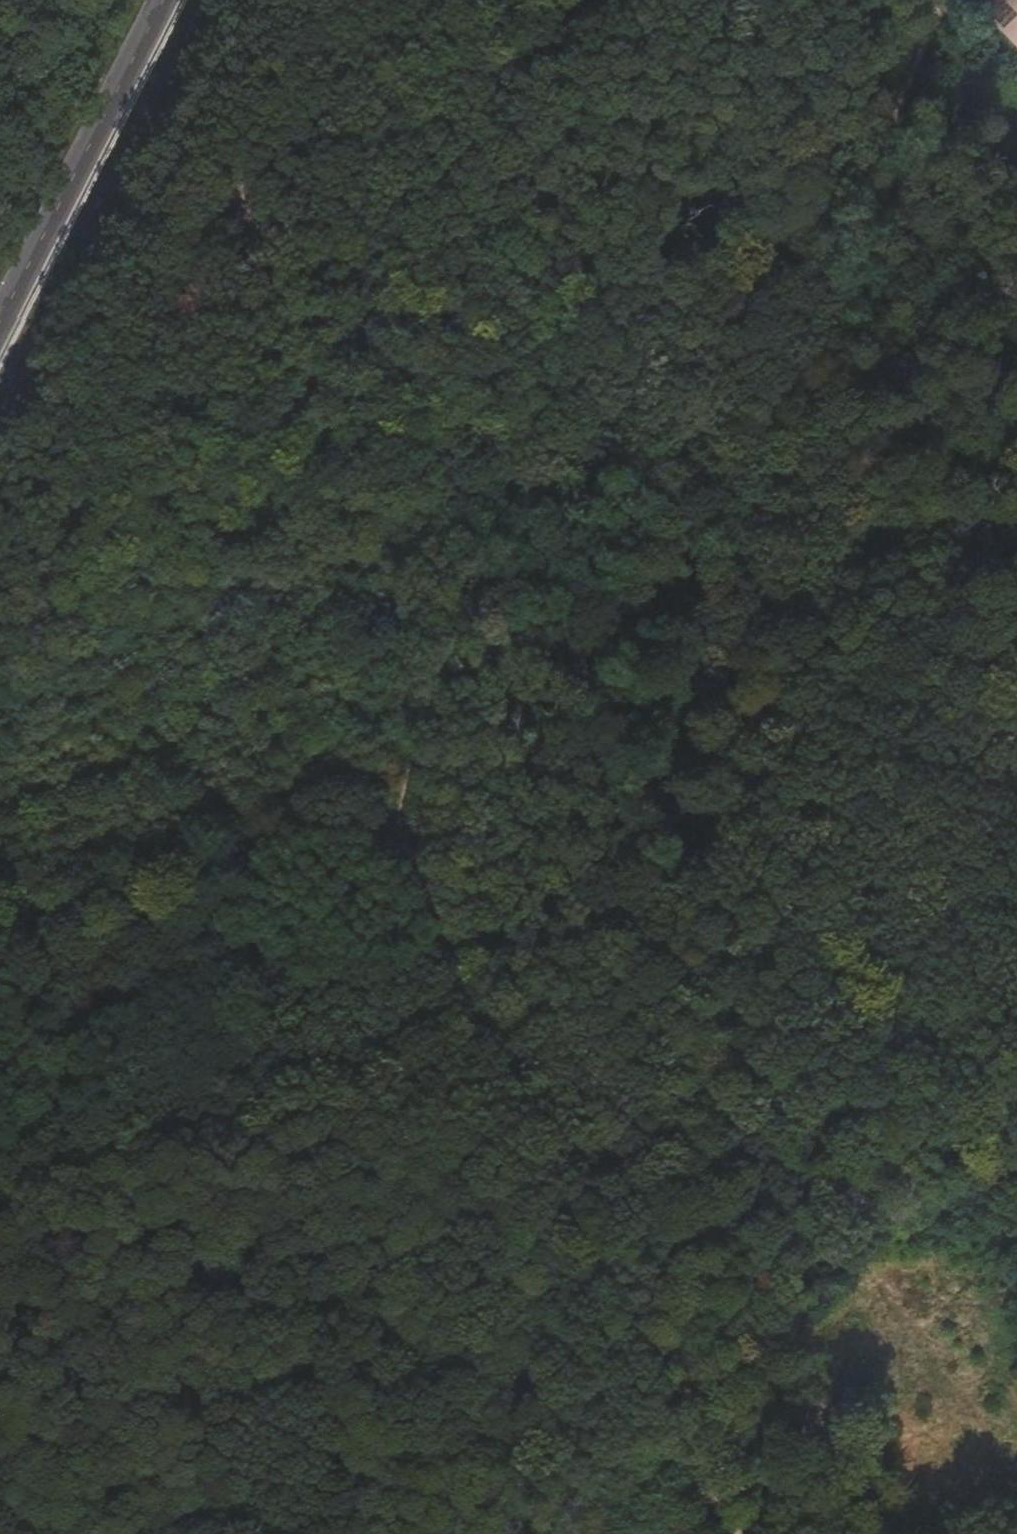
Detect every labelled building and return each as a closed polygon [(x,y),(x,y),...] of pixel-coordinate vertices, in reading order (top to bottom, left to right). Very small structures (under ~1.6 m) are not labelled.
[(985,8),(1016,41),(1016,0),(994,0),(985,8)]
